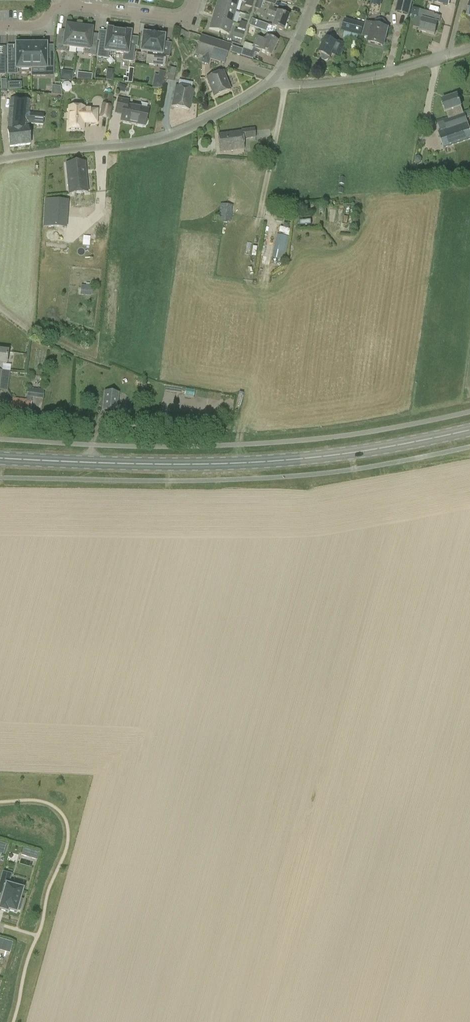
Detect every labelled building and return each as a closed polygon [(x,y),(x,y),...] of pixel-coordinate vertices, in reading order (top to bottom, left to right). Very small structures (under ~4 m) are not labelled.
[(216,6),(235,12),(239,1),(237,0),(218,0),(216,6)] [(395,13),(409,17),(413,0),(398,0),(395,13)] [(288,17),(277,13),(278,11),(273,9),(275,5),(271,4),(267,14),(275,18),(272,27),(283,31),(288,17)] [(216,6),(212,18),(232,23),(235,12),(216,6)] [(253,18),(262,21),(264,12),(255,10),(253,18)] [(434,35),(437,24),(439,24),(440,17),(434,16),(434,14),(420,11),(418,19),(422,20),(419,31),(434,35)] [(212,18),(209,29),(228,35),(232,23),(212,18)] [(266,32),(268,25),(252,19),(249,26),(266,32)] [(342,32),(361,37),(364,24),(345,19),(342,32)] [(374,25),(373,24),(365,23),(362,37),(369,39),(368,43),(382,46),(387,28),(386,28),(386,26),(386,22),(383,20),(379,19),(376,20),(374,22),(374,25)] [(68,48),(76,49),(78,28),(74,27),(74,25),(68,24),(68,26),(66,26),(64,40),(57,39),(55,51),(67,53),(68,48)] [(83,28),(78,28),(76,49),(84,50),(83,55),(95,56),(96,44),(90,43),(91,29),(89,29),(89,27),(83,26),(83,28)] [(108,52),(115,53),(118,31),(117,31),(116,29),(109,28),(108,30),(107,29),(105,42),(99,41),(97,57),(107,59),(108,52)] [(119,31),(118,31),(115,53),(123,54),(122,61),(132,62),(135,46),(128,45),(130,33),(129,32),(128,31),(121,30),(119,31)] [(141,38),(140,43),(141,45),(140,51),(147,52),(146,64),(152,65),(153,65),(165,67),(166,56),(161,55),(161,54),(163,42),(163,40),(163,37),(164,38),(164,37),(163,37),(143,34),(142,34),(142,35),(143,35),(142,37),(141,38)] [(208,65),(210,58),(224,63),(230,46),(201,37),(196,54),(203,56),(201,62),(208,65)] [(258,37),(254,46),(245,43),(241,55),(253,59),(255,53),(259,54),(260,52),(270,57),(277,43),(266,37),(265,41),(258,37)] [(329,60),(331,54),(339,58),(345,45),(335,40),(334,42),(325,38),(318,53),(322,54),(321,57),(322,60),(325,61),(329,60)] [(31,68),(30,42),(22,42),(22,44),(16,44),(16,56),(8,57),(8,55),(7,55),(7,73),(7,75),(17,75),(17,68),(31,68)] [(39,42),(30,42),(31,68),(46,68),(46,77),(54,77),(53,74),(53,53),(52,54),(52,55),(46,55),(46,44),(39,44),(39,42)] [(174,82),(176,69),(170,68),(168,81),(174,82)] [(161,89),(165,71),(160,70),(159,75),(155,74),(153,87),(161,89)] [(72,81),(73,72),(61,71),(60,79),(72,81)] [(206,78),(214,97),(230,90),(222,72),(206,78)] [(1,81),(1,89),(22,89),(22,81),(1,81)] [(52,86),(51,95),(62,96),(61,87),(52,86)] [(172,106),(188,110),(193,90),(176,87),(172,106)] [(446,112),(448,119),(443,120),(446,129),(437,132),(443,149),(469,140),(469,130),(468,122),(469,121),(469,113),(464,115),(461,107),(457,96),(442,101),(446,112)] [(8,131),(9,147),(30,145),(28,129),(32,124),(43,125),(44,113),(30,112),(31,100),(10,98),(8,131)] [(117,99),(114,113),(121,115),(120,122),(144,126),(147,109),(127,105),(127,101),(117,99)] [(99,118),(109,120),(112,105),(102,103),(99,118)] [(83,108),(68,107),(67,129),(82,130),(83,122),(87,122),(87,123),(96,123),(96,110),(83,110),(83,108)] [(242,130),(242,132),(218,135),(220,152),(244,149),(243,139),(256,138),(255,129),(242,130)] [(85,163),(66,164),(68,190),(69,195),(87,194),(87,188),(85,163)] [(220,221),(232,221),(233,204),(221,204),(220,221)] [(46,208),(44,226),(65,228),(66,209),(46,208)] [(277,234),(273,257),(285,259),(289,236),(277,234)] [(83,286),(82,294),(91,295),(92,287),(83,286)] [(12,398),(10,409),(30,411),(32,401),(32,398),(43,399),(44,390),(28,388),(27,397),(26,400),(12,398)] [(102,410),(116,411),(121,412),(120,425),(141,428),(143,409),(117,406),(118,393),(104,392),(102,410)] [(3,872),(0,881),(0,892),(4,893),(0,906),(0,910),(7,912),(8,910),(16,912),(16,910),(19,911),(23,900),(20,899),(23,889),(8,885),(11,874),(3,872)]
